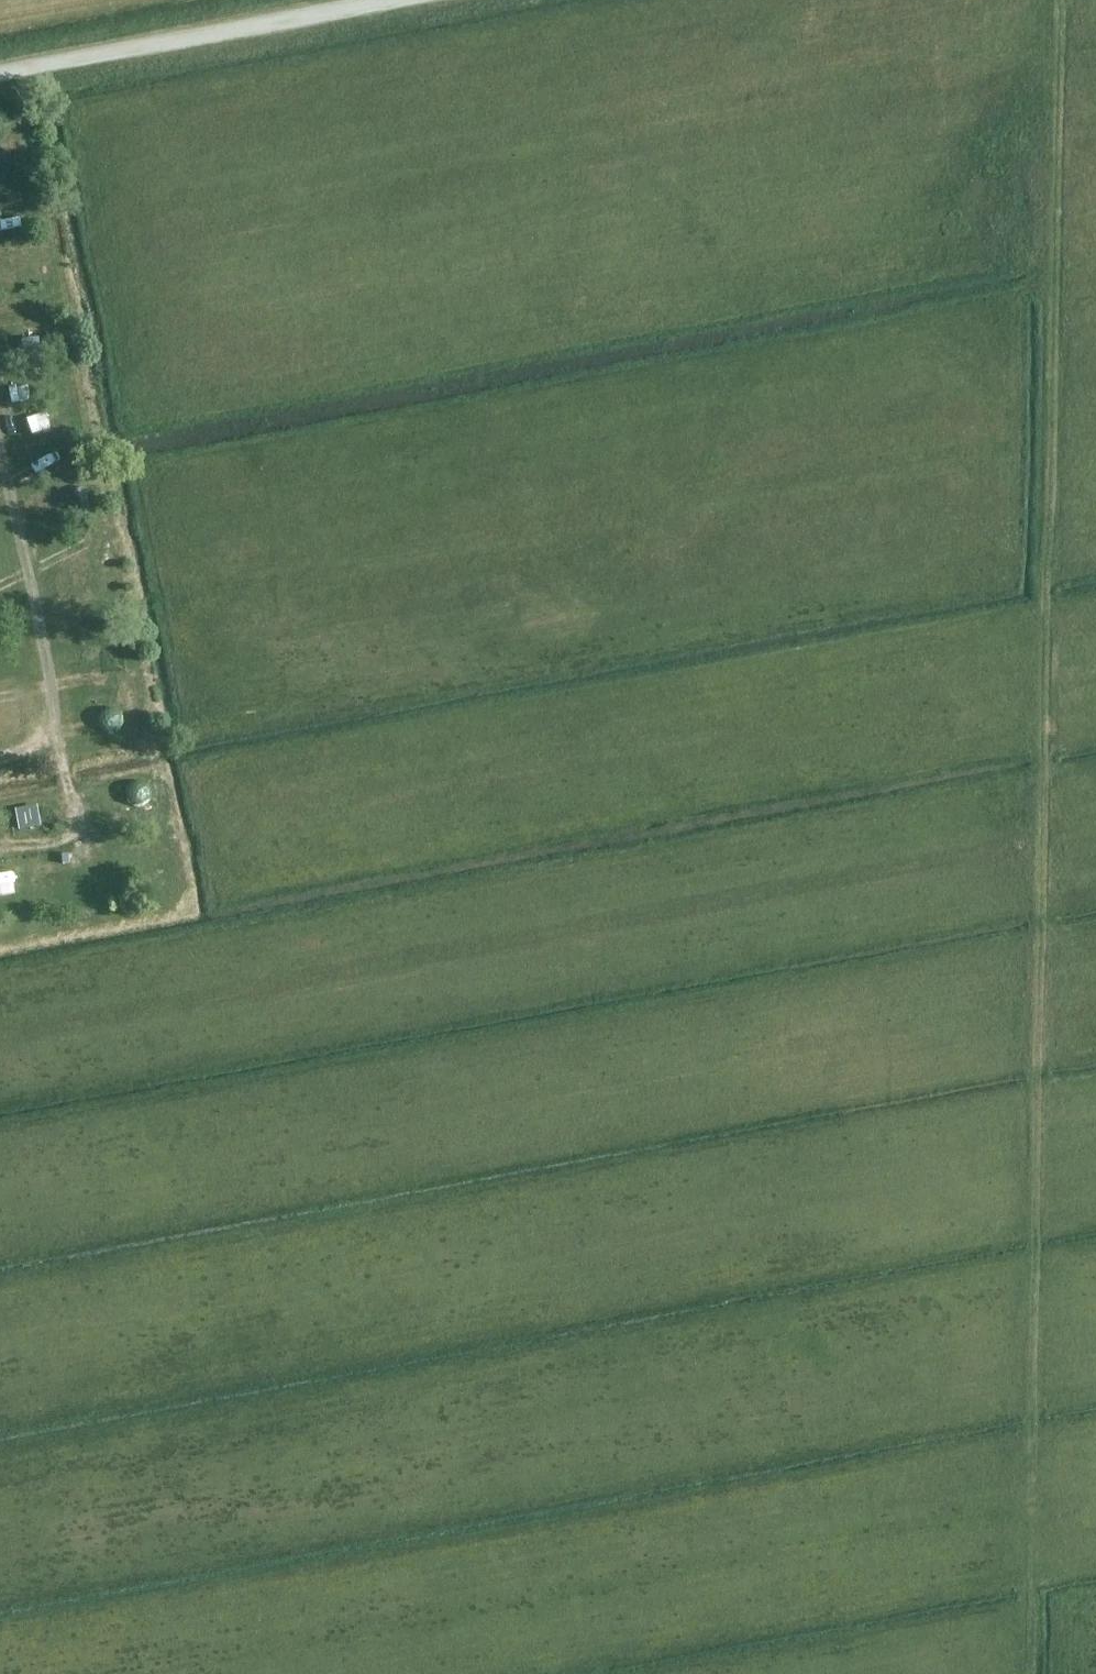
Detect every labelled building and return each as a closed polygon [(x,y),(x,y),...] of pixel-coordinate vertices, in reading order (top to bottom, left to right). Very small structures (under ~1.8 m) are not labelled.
[(0,323),(0,352),(31,348),(27,319),(0,323)] [(35,408),(29,379),(0,384),(0,415),(35,408)] [(52,450),(12,458),(18,486),(58,477),(52,450)]
